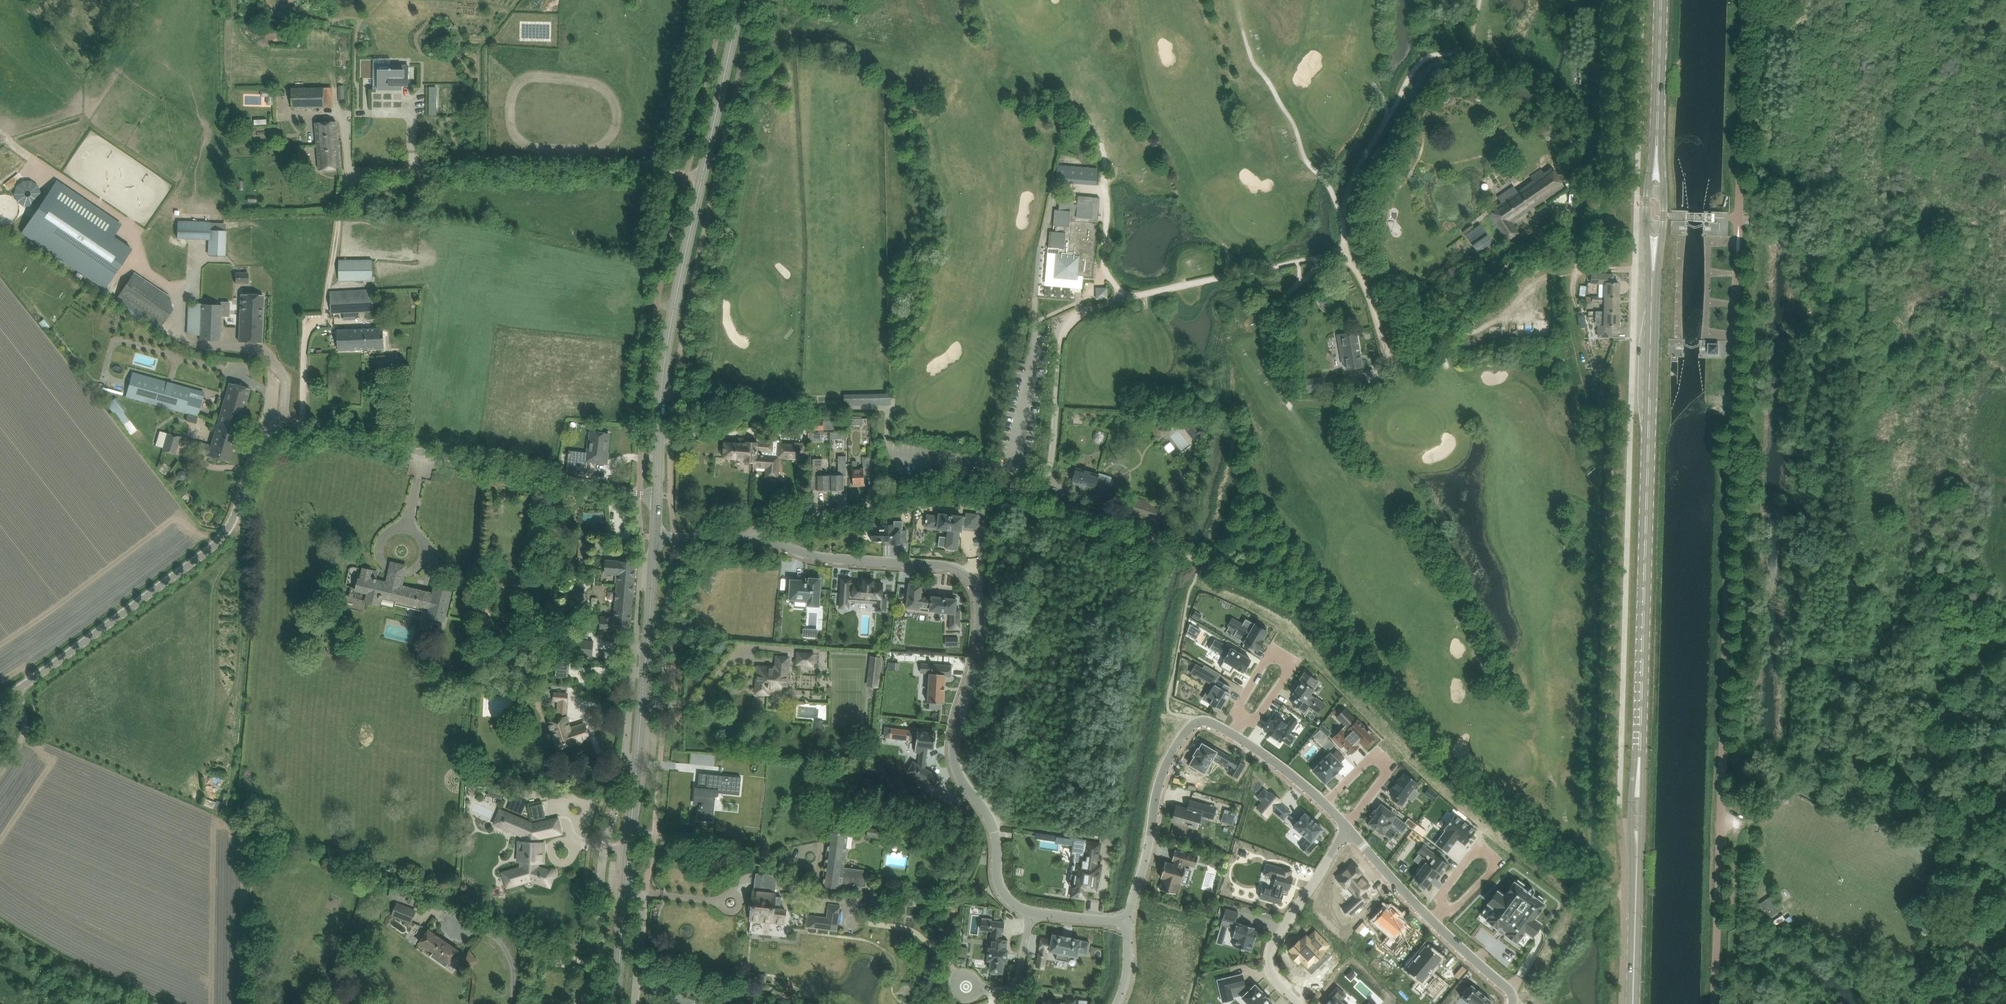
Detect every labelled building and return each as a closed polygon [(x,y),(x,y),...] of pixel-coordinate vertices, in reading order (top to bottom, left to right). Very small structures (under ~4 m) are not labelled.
[(380,85),(391,85),(391,88),(398,88),(398,90),(403,90),(403,85),(410,85),(410,65),(391,65),(391,70),(380,70),(380,85)] [(438,107),(437,86),(427,86),(428,107),(438,107)] [(325,87),(292,88),(292,108),(326,107),(325,87)] [(268,91),(267,105),(275,105),(276,91),(268,91)] [(316,122),(318,150),(320,169),(340,168),(337,121),(316,122)] [(1058,165),(1056,181),(1096,185),(1098,169),(1058,165)] [(1499,208),(1490,214),(1508,240),(1518,233),(1511,222),(1564,186),(1552,168),(1497,206),(1499,208)] [(21,176),(8,196),(28,208),(40,188),(21,176)] [(21,232),(105,289),(132,249),(113,236),(121,225),(56,181),(21,232)] [(1059,210),(1055,210),(1054,226),(1056,226),(1056,232),(1050,231),(1049,247),(1059,248),(1059,254),(1056,254),(1054,278),(1078,280),(1078,276),(1093,277),(1097,223),(1090,223),(1091,218),(1092,219),(1094,203),(1078,202),(1078,205),(1075,205),(1075,198),(1059,196),(1059,204),(1059,210)] [(1551,229),(1556,222),(1552,218),(1546,226),(1551,229)] [(209,222),(178,221),(177,237),(209,239),(209,229),(209,222)] [(226,230),(209,229),(209,239),(208,255),(225,255),(226,230)] [(340,260),(340,280),(373,279),(373,260),(340,260)] [(134,272),(129,280),(118,297),(161,325),(173,307),(170,296),(134,272)] [(235,272),(235,283),(248,283),(248,272),(235,272)] [(1613,283),(1614,275),(1592,274),(1591,284),(1605,284),(1605,297),(1619,298),(1620,283),(1613,283)] [(331,291),(332,312),(373,310),(373,289),(331,291)] [(263,295),(241,294),(239,342),(261,343),(263,295)] [(1619,312),(1619,298),(1605,297),(1604,304),(1604,312),(1619,312)] [(221,304),(221,316),(229,317),(230,302),(221,302),(221,304)] [(189,303),(189,310),(201,311),(200,334),(200,340),(220,341),(221,316),(221,304),(189,303)] [(1596,311),(1596,318),(1604,318),(1604,325),(1599,325),(1598,336),(1611,337),(1612,326),(1618,326),(1618,324),(1620,324),(1620,319),(1618,318),(1619,312),(1604,312),(1596,311)] [(338,330),(339,350),(385,348),(384,328),(363,329),(363,326),(360,327),(360,329),(338,330)] [(1356,331),(1338,334),(1342,357),(1343,364),(1346,364),(1348,370),(1362,367),(1356,331)] [(1719,354),(1719,344),(1709,344),(1709,353),(1719,354)] [(132,372),(125,397),(198,417),(203,399),(189,396),(191,388),(132,372)] [(231,452),(237,431),(250,389),(230,383),(218,425),(214,424),(212,430),(216,431),(211,446),(199,442),(196,453),(208,456),(228,462),(231,452)] [(891,393),(878,393),(878,405),(887,405),(891,405),(891,393)] [(117,397),(108,405),(117,417),(126,410),(117,397)] [(838,429),(838,420),(824,421),(824,430),(838,429)] [(824,430),(824,421),(810,421),(810,430),(824,430)] [(163,447),(168,433),(160,430),(156,445),(163,447)] [(606,463),(610,433),(592,431),(591,439),(590,439),(587,460),(570,458),(569,458),(567,472),(590,475),(592,461),(606,463)] [(163,447),(162,450),(175,454),(180,436),(168,433),(163,447)] [(766,451),(767,443),(747,442),(748,440),(739,440),(739,442),(726,442),(725,441),(726,442),(725,456),(724,457),(724,458),(725,457),(745,459),(745,461),(754,462),(756,462),(756,455),(761,456),(762,450),(766,451)] [(772,443),(767,443),(766,451),(762,450),(761,456),(756,455),(756,462),(754,462),(754,466),(768,467),(767,477),(778,478),(780,457),(803,459),(804,454),(804,444),(794,443),(794,445),(780,443),(780,441),(772,440),(772,443)] [(846,475),(846,462),(846,456),(839,456),(839,475),(830,475),(830,489),(833,489),(834,491),(837,491),(838,489),(844,489),(844,475),(846,475)] [(830,489),(830,475),(822,475),(822,458),(814,458),(815,476),(817,476),(817,490),(824,490),(825,491),(828,491),(829,489),(830,489)] [(853,469),(854,485),(854,486),(854,485),(864,484),(864,485),(865,485),(864,469),(858,469),(857,460),(853,461),(853,469)] [(1104,504),(1109,485),(1111,479),(1111,478),(1099,475),(1099,474),(1076,468),(1076,469),(1074,468),(1071,479),(1073,479),(1072,481),(1074,481),(1073,483),(1086,487),(1087,485),(1094,487),(1094,488),(1097,489),(1094,501),(1104,504)] [(1156,522),(1163,505),(1133,496),(1128,513),(1156,522)] [(926,519),(926,522),(927,522),(926,526),(938,527),(938,528),(949,529),(947,547),(947,548),(949,548),(949,550),(955,550),(955,548),(958,549),(959,533),(960,530),(961,531),(961,529),(962,526),(966,526),(966,527),(977,528),(978,515),(967,513),(967,517),(940,514),(940,516),(928,515),(927,519),(926,519)] [(880,529),(872,529),(872,532),(871,533),(871,537),(872,538),(872,540),(879,540),(879,541),(882,542),(882,540),(886,540),(892,540),(892,544),(900,544),(901,544),(901,529),(903,529),(903,521),(895,521),(895,524),(884,524),(884,528),(880,528),(880,529)] [(590,540),(580,539),(579,557),(589,558),(590,540)] [(631,632),(637,562),(607,560),(606,573),(618,575),(615,617),(602,616),(601,629),(631,632)] [(552,567),(557,574),(564,569),(559,562),(552,567)] [(359,578),(357,589),(369,591),(367,601),(378,604),(378,603),(389,606),(391,606),(392,606),(393,606),(394,606),(394,605),(394,604),(430,612),(429,616),(443,619),(450,591),(436,587),(434,594),(401,586),(403,578),(396,576),(389,575),(387,583),(377,580),(377,579),(375,578),(377,572),(363,569),(361,579),(359,578)] [(791,591),(790,599),(809,600),(808,605),(819,606),(821,579),(818,579),(818,578),(811,578),(810,578),(810,581),(801,580),(799,579),(797,579),(797,580),(791,580),(791,591)] [(841,603),(840,607),(849,608),(850,596),(857,596),(857,601),(873,602),(873,597),(882,598),(883,583),(874,583),(874,580),(864,579),(864,582),(851,581),(851,579),(849,579),(842,579),(841,603)] [(907,607),(919,609),(920,609),(920,606),(931,607),(931,610),(951,613),(951,623),(950,623),(950,628),(960,628),(960,609),(956,609),(957,599),(933,596),(932,598),(921,597),(923,585),(910,583),(907,607)] [(1195,611),(1192,616),(1199,620),(1202,615),(1195,611)] [(1237,630),(1233,636),(1258,650),(1264,640),(1263,639),(1267,631),(1266,630),(1267,628),(1260,623),(1259,626),(1246,618),(1239,631),(1237,630)] [(1190,624),(1187,634),(1190,636),(1195,627),(1190,624)] [(954,637),(946,637),(946,645),(954,645),(954,637)] [(1215,639),(1210,648),(1217,652),(1216,653),(1218,654),(1219,653),(1225,657),(1224,660),(1220,667),(1231,673),(1235,667),(1238,669),(1242,672),(1243,671),(1244,672),(1251,660),(1231,648),(1222,643),(1215,639)] [(577,640),(576,655),(592,656),(593,641),(577,640)] [(796,666),(815,667),(816,652),(797,651),(796,666)] [(874,655),(870,686),(880,688),(884,656),(874,655)] [(776,668),(765,667),(759,667),(757,692),(771,693),(771,692),(782,693),(783,685),(786,685),(788,657),(777,657),(776,668)] [(890,662),(889,670),(899,671),(900,662),(890,662)] [(557,663),(556,676),(569,677),(570,664),(557,663)] [(930,673),(928,702),(930,702),(930,708),(936,709),(941,709),(942,703),(944,703),(945,689),(945,676),(951,676),(952,665),(934,664),(933,667),(932,667),(932,670),(933,670),(933,673),(930,673)] [(1196,664),(1191,672),(1195,675),(1196,674),(1211,683),(1205,694),(1213,699),(1210,704),(1220,710),(1230,693),(1228,692),(1230,687),(1231,688),(1231,687),(1218,679),(1218,680),(1215,678),(1218,673),(1221,675),(1221,674),(1205,665),(1203,668),(1196,664)] [(439,680),(448,682),(451,672),(442,669),(439,680)] [(1296,697),(1292,703),(1305,712),(1310,706),(1312,708),(1318,699),(1311,694),(1320,682),(1305,672),(1300,680),(1302,681),(1293,694),(1296,697)] [(555,693),(554,700),(560,701),(558,719),(550,722),(559,748),(590,738),(585,724),(570,729),(566,717),(568,694),(555,693)] [(1346,725),(1332,739),(1341,747),(1343,745),(1352,753),(1359,746),(1357,745),(1360,742),(1364,746),(1374,736),(1358,720),(1357,721),(1346,709),(1338,717),(1346,725)] [(1271,720),(1264,730),(1266,731),(1266,732),(1276,739),(1276,738),(1281,742),(1282,740),(1290,746),(1292,744),(1293,744),(1294,742),(1296,738),(1290,733),(1298,721),(1293,718),(1288,724),(1277,716),(1273,721),(1271,720)] [(816,720),(815,730),(824,731),(824,721),(816,720)] [(927,758),(927,753),(929,753),(929,748),(935,748),(937,733),(892,728),(890,738),(917,741),(915,752),(920,753),(919,765),(922,767),(920,771),(919,770),(918,772),(919,772),(917,776),(923,780),(934,786),(940,777),(925,769),(927,758)] [(1191,765),(1190,767),(1196,771),(1197,769),(1204,773),(1212,759),(1220,763),(1230,769),(1228,772),(1238,778),(1242,771),(1246,764),(1236,759),(1235,760),(1225,754),(1215,748),(1214,750),(1203,744),(1199,749),(1198,749),(1194,755),(1196,756),(1190,764),(1191,765)] [(1331,753),(1313,770),(1325,783),(1333,776),(1333,777),(1339,771),(1339,770),(1343,765),(1340,762),(1344,758),(1337,751),(1333,755),(1331,753)] [(1399,778),(1390,791),(1395,795),(1392,798),(1402,805),(1407,799),(1406,798),(1418,783),(1405,772),(1400,779),(1399,778)] [(695,792),(694,796),(696,796),(695,803),(700,803),(699,808),(701,808),(701,813),(703,813),(702,818),(703,818),(703,820),(705,820),(712,821),(714,798),(716,798),(716,792),(718,793),(718,791),(738,793),(738,791),(740,791),(742,777),(708,774),(707,786),(704,786),(704,785),(698,785),(698,789),(701,789),(700,793),(695,792)] [(491,787),(488,794),(502,800),(506,794),(491,787)] [(1265,789),(1257,797),(1263,802),(1262,803),(1272,811),(1273,810),(1281,800),(1271,792),(1270,794),(1265,789)] [(1178,806),(1174,820),(1189,825),(1188,825),(1189,825),(1192,826),(1193,826),(1197,827),(1200,815),(1208,817),(1211,806),(1191,800),(1189,809),(1178,806)] [(543,802),(532,805),(535,818),(546,816),(545,811),(544,806),(543,802)] [(1374,818),(1368,825),(1375,830),(1376,828),(1385,835),(1392,825),(1403,833),(1408,825),(1381,805),(1376,811),(1375,810),(1372,815),(1373,816),(1372,817),(1374,818)] [(1297,822),(1294,826),(1308,838),(1300,847),(1303,849),(1303,850),(1305,852),(1306,852),(1309,854),(1323,838),(1318,834),(1323,829),(1305,813),(1298,822),(1297,822)] [(503,821),(502,825),(526,836),(525,851),(520,851),(520,861),(525,862),(525,864),(524,867),(505,874),(505,876),(508,884),(508,885),(530,879),(549,885),(552,877),(553,877),(554,876),(555,876),(555,875),(555,874),(555,873),(555,872),(555,871),(554,871),(553,870),(552,870),(551,870),(550,871),(549,872),(537,868),(537,862),(542,862),(543,852),(541,852),(542,842),(538,842),(538,837),(560,832),(557,820),(533,825),(513,817),(512,816),(506,814),(505,818),(504,818),(503,821)] [(1445,831),(1435,845),(1447,853),(1457,840),(1465,846),(1475,832),(1454,816),(1443,830),(1445,831)] [(883,827),(881,827),(882,821),(875,820),(874,826),(869,825),(867,836),(882,838),(883,827)] [(824,879),(823,886),(841,888),(842,883),(866,886),(868,873),(844,870),(848,833),(830,831),(829,840),(824,879)] [(1074,838),(1072,854),(1083,856),(1082,864),(1081,864),(1079,875),(1071,874),(1070,885),(1073,886),(1073,887),(1072,896),(1086,898),(1088,889),(1096,890),(1099,873),(1100,873),(1101,865),(1096,865),(1097,858),(1098,858),(1100,844),(1087,843),(1087,839),(1074,838)] [(1415,877),(1413,878),(1421,884),(1420,885),(1425,889),(1426,888),(1438,872),(1441,874),(1449,864),(1423,845),(1418,852),(1423,856),(1422,857),(1424,858),(1425,857),(1428,860),(1419,872),(1417,871),(1413,876),(1415,877)] [(1181,883),(1186,867),(1185,867),(1186,864),(1196,867),(1199,857),(1175,850),(1172,860),(1175,861),(1174,864),(1166,862),(1161,877),(1163,878),(1160,889),(1165,891),(1169,892),(1176,894),(1179,882),(1181,883)] [(1353,863),(1337,877),(1345,887),(1347,885),(1357,897),(1350,903),(1356,909),(1356,910),(1367,900),(1361,893),(1370,885),(1363,878),(1362,878),(1359,875),(1361,873),(1353,863)] [(1263,887),(1260,897),(1281,904),(1284,894),(1287,895),(1289,889),(1290,889),(1293,877),(1290,876),(1292,870),(1283,868),(1267,864),(1264,874),(1276,878),(1274,885),(1273,890),(1263,887)] [(780,910),(781,900),(782,897),(775,896),(778,875),(756,873),(755,889),(754,889),(754,891),(753,904),(750,904),(750,910),(752,911),(751,920),(752,920),(752,919),(764,920),(766,920),(773,921),(780,922),(785,922),(786,910),(780,910)] [(1495,908),(1486,920),(1498,928),(1499,926),(1503,929),(1507,932),(1505,934),(1516,942),(1525,931),(1527,932),(1536,920),(1534,918),(1544,904),(1532,895),(1534,893),(1533,888),(1529,889),(1527,891),(1515,882),(1504,896),(1502,894),(1493,907),(1495,908)] [(392,887),(390,893),(403,898),(405,892),(392,887)] [(1775,893),(1760,904),(1769,918),(1784,908),(1775,893)] [(870,894),(869,907),(876,907),(878,895),(870,894)] [(829,903),(826,925),(832,926),(831,930),(837,930),(841,905),(829,903)] [(397,904),(393,915),(411,922),(416,911),(397,904)] [(1386,908),(1375,920),(1386,929),(1385,931),(1391,937),(1390,938),(1384,944),(1395,953),(1400,947),(1398,945),(1399,944),(1401,945),(1406,939),(1405,938),(1407,935),(1409,936),(1413,930),(1412,929),(1413,928),(1405,921),(1404,923),(1398,917),(1400,914),(1392,907),(1389,910),(1386,908)] [(1226,908),(1221,925),(1229,927),(1231,920),(1236,922),(1239,912),(1226,908)] [(1460,913),(1448,925),(1457,934),(1469,921),(1460,913)] [(1000,972),(1002,972),(1004,961),(1006,962),(1008,950),(1007,950),(1008,940),(1001,939),(1002,932),(1004,932),(1005,922),(992,921),(992,925),(991,925),(990,926),(992,927),(991,931),(992,931),(990,948),(989,959),(992,960),(991,971),(992,971),(993,971),(992,974),(1000,974),(1000,972)] [(1236,925),(1233,937),(1236,937),(1234,946),(1241,948),(1241,949),(1244,950),(1244,949),(1251,951),(1254,942),(1254,943),(1257,931),(1254,930),(1255,927),(1240,923),(1239,926),(1236,925)] [(428,929),(419,942),(434,952),(440,956),(437,960),(446,966),(449,963),(455,954),(459,957),(460,959),(468,969),(478,961),(469,951),(464,955),(458,950),(428,929)] [(1292,951),(1290,954),(1298,962),(1302,958),(1308,965),(1314,959),(1316,960),(1325,950),(1324,949),(1328,945),(1315,932),(1309,938),(1306,936),(1300,942),(1299,941),(1290,949),(1292,951)] [(1040,949),(1039,954),(1047,956),(1048,951),(1058,953),(1056,959),(1069,961),(1070,955),(1078,957),(1079,953),(1088,955),(1090,942),(1080,940),(1081,940),(1071,938),(1071,937),(1062,935),(1062,936),(1052,934),(1051,940),(1042,938),(1040,949)] [(1426,945),(1407,969),(1422,981),(1416,988),(1422,993),(1425,989),(1434,997),(1444,985),(1435,977),(1433,978),(1428,974),(1441,958),(1434,952),(1436,950),(1429,944),(1427,946),(1426,945)] [(959,946),(958,956),(967,956),(967,946),(959,946)] [(1218,980),(1221,995),(1232,992),(1237,991),(1243,997),(1242,997),(1249,1003),(1274,1003),(1268,998),(1269,998),(1262,991),(1261,991),(1255,985),(1250,990),(1246,985),(1236,987),(1233,976),(1218,980)] [(1492,1001),(1485,995),(1486,994),(1480,989),(1479,990),(1472,985),(1469,988),(1468,987),(1463,993),(1464,994),(1461,997),(1470,1003),(1490,1003),(1492,1001)] [(1327,1003),(1348,1003),(1343,999),(1346,995),(1337,987),(1330,996),(1332,998),(1330,1000),(1328,1003),(1327,1003)]
